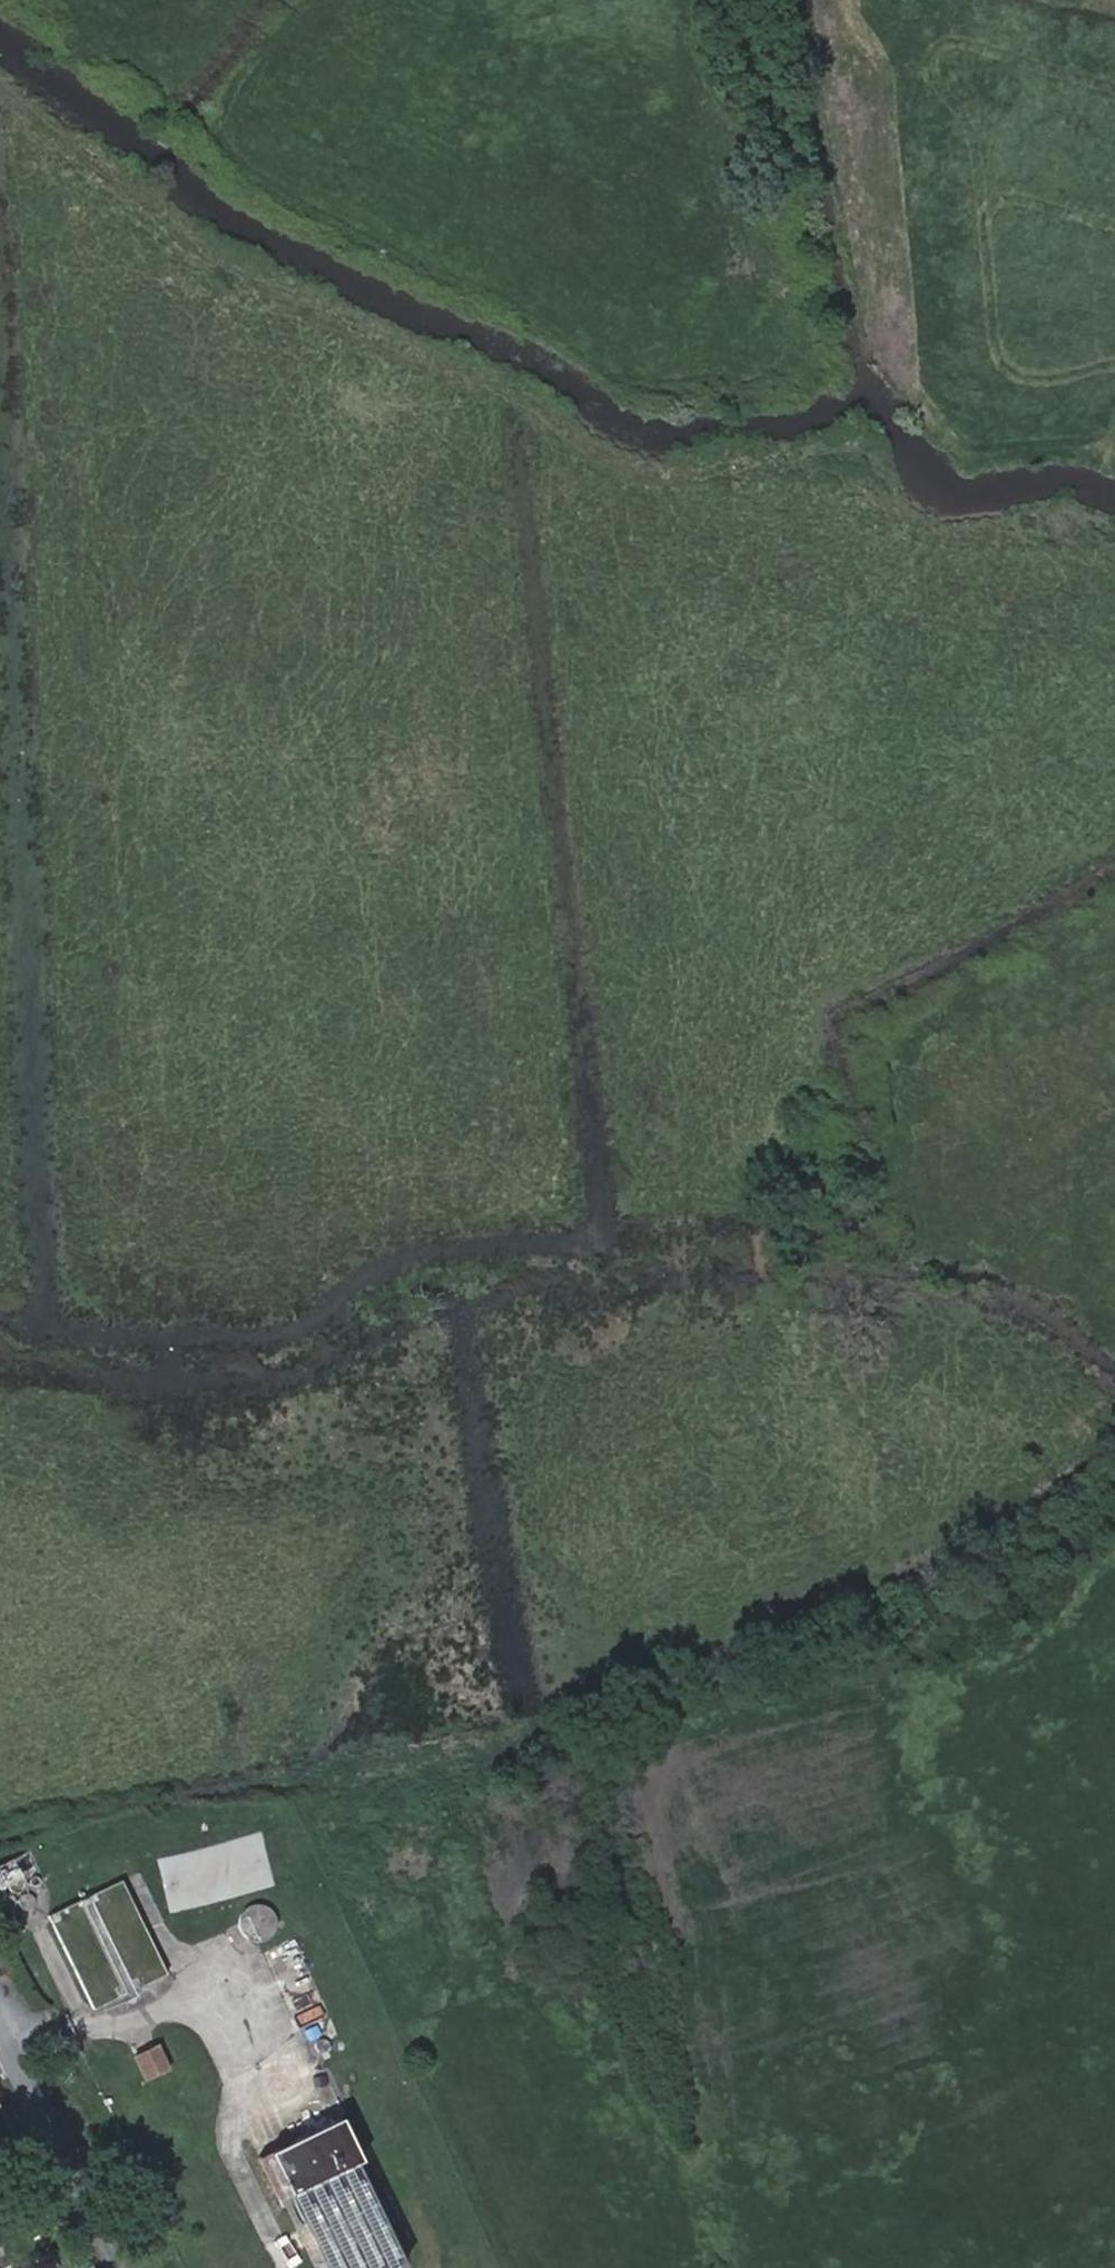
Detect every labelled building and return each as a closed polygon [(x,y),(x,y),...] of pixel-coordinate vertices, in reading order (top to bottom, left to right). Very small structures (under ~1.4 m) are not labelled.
[(243,1905),(247,1937),(278,1933),(274,1901),(243,1905)] [(329,2013),(296,1935),(266,1949),(300,2026),(329,2013)] [(166,2065),(159,2047),(140,2056),(147,2073),(166,2065)] [(270,2151),(316,2267),(412,2267),(353,2119),(270,2151)]
